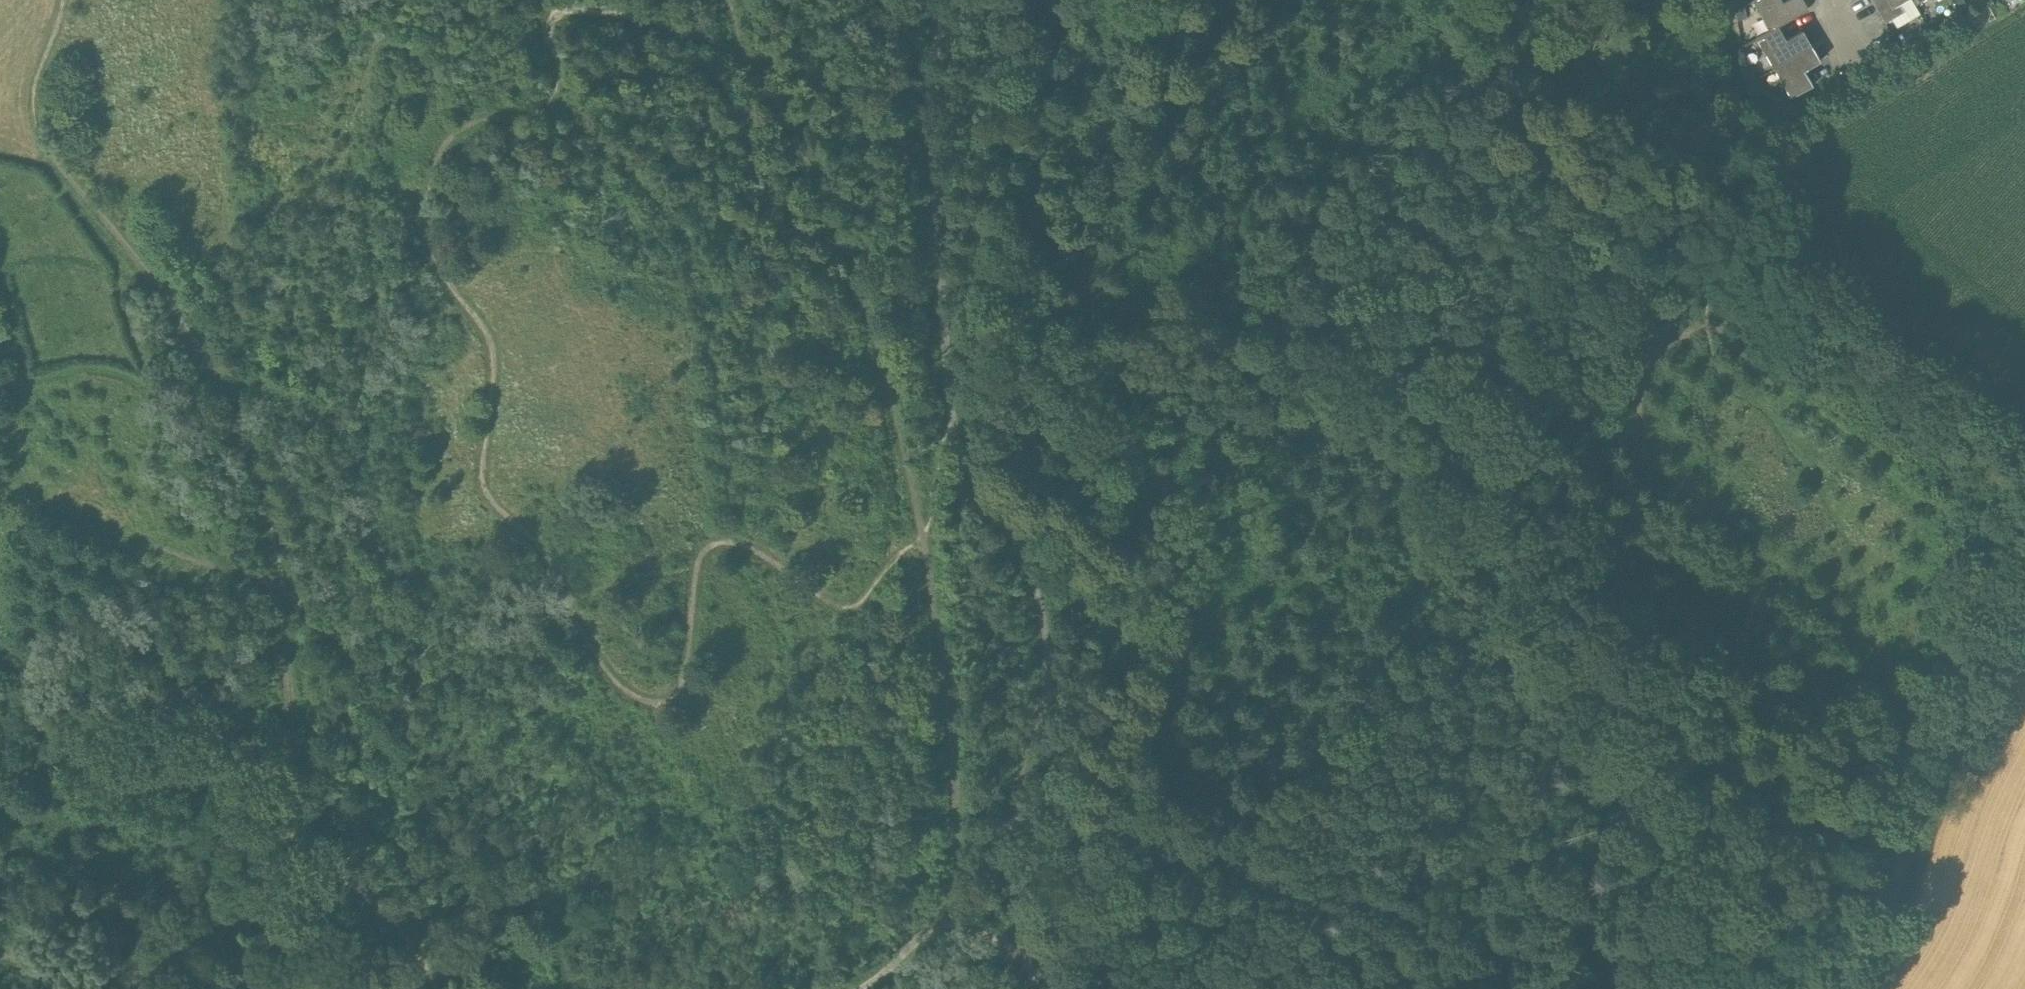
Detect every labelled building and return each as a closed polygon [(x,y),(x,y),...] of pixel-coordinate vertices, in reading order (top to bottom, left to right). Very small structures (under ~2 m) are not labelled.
[(1770,30),(1778,26),(1808,9),(1803,0),(1786,0),(1787,2),(1784,4),(1781,0),(1753,0),(1770,30)] [(1885,23),(1904,12),(1899,3),(1905,0),(1872,0),(1885,23)] [(1963,0),(1951,0),(1958,12),(1967,7),(1963,0)] [(1745,6),(1734,8),(1737,21),(1747,19),(1745,6)] [(1944,29),(1940,23),(1933,21),(1927,25),(1933,35),(1944,29)] [(1778,26),(1770,30),(1757,38),(1774,68),(1812,46),(1803,31),(1790,38),(1791,40),(1787,42),(1778,26)] [(1791,98),(1795,96),(1813,86),(1803,69),(1807,67),(1808,69),(1820,61),(1812,46),(1774,68),(1791,98)] [(1745,82),(1755,80),(1752,67),(1742,70),(1745,82)] [(1755,80),(1745,82),(1749,95),(1759,92),(1755,80)]
